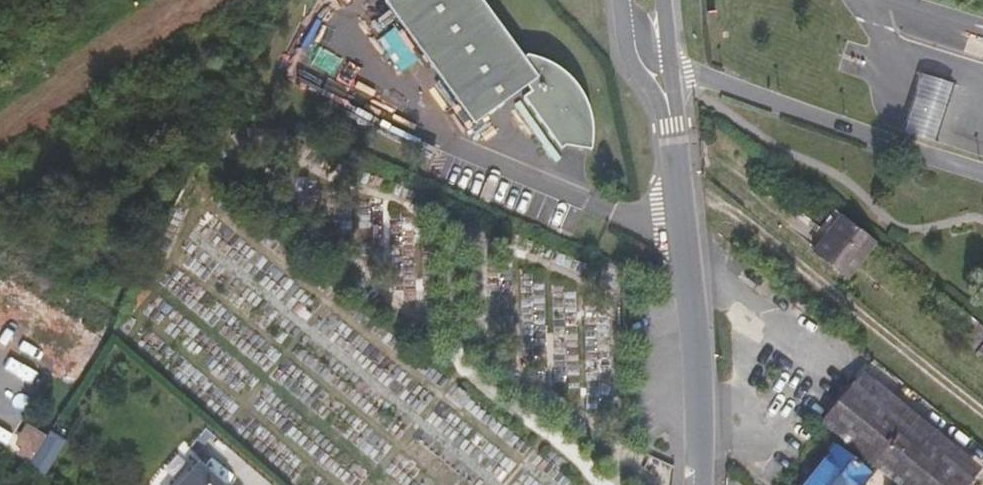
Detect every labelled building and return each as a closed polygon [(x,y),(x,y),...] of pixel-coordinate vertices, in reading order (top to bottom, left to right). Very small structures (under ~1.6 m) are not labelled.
[(476,0),(430,0),(394,27),(484,150),(528,119),(564,168),(575,161),(593,167),(595,162),(597,153),(597,145),(597,136),(596,128),(593,120),(590,113),(586,106),(581,100),(576,94),(569,89),(563,85),(558,82),(550,79),(541,78),(533,77),(476,0)] [(913,103),(904,131),(937,142),(946,113),(956,85),(922,74),(913,103)] [(878,242),(841,214),(813,251),(848,279),(878,242)] [(313,316),(298,304),(292,311),(307,323),(313,316)] [(982,340),(982,325),(971,316),(964,325),(973,332),(965,342),(975,350),(982,340)] [(821,422),(898,484),(968,484),(975,476),(856,379),(821,422)] [(454,387),(449,395),(462,405),(468,398),(454,387)] [(435,396),(431,393),(425,401),(429,404),(435,396)] [(22,446),(16,455),(30,464),(47,436),(26,423),(15,442),(22,446)] [(833,445),(812,472),(814,473),(804,484),(860,484),(869,474),(833,445)] [(198,463),(179,484),(224,484),(198,463)]
